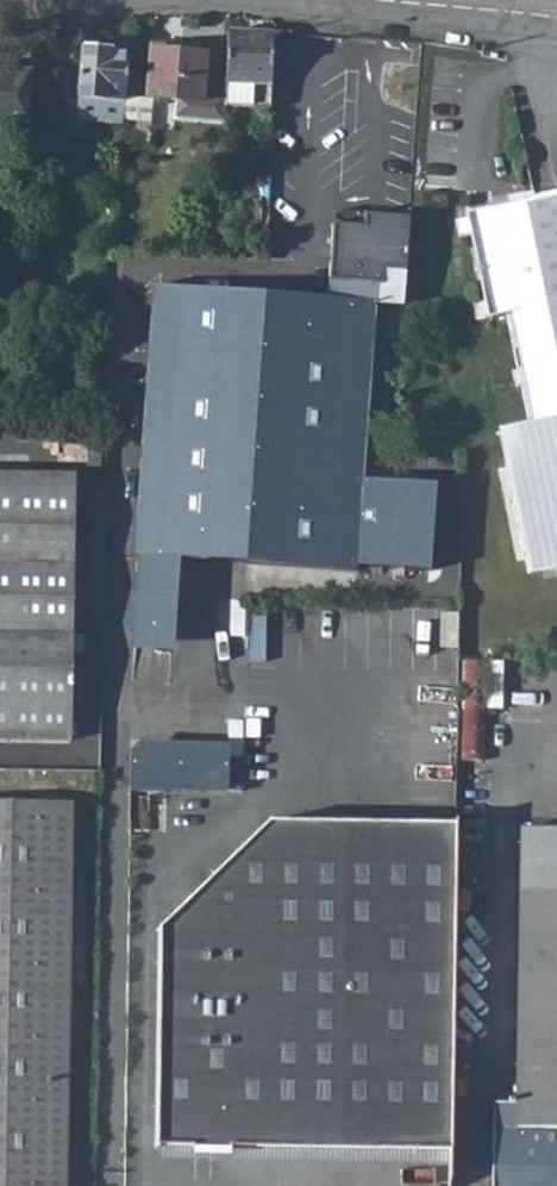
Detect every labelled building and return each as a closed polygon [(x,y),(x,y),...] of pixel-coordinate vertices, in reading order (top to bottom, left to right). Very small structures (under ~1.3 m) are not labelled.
[(226,106),(271,108),(273,32),(229,30),(226,106)] [(122,121),(129,42),(121,41),(120,46),(84,44),(77,125),(122,129),(122,121)] [(172,120),(198,122),(205,53),(171,49),(172,43),(152,42),(147,95),(174,97),(172,120)] [(26,128),(29,72),(0,71),(0,127),(26,128)] [(147,148),(150,124),(122,121),(122,129),(120,146),(147,148)] [(103,209),(115,209),(116,190),(105,189),(103,209)] [(471,212),(492,318),(516,312),(537,421),(501,429),(529,571),(556,565),(556,194),(471,212)] [(271,294),(155,288),(140,488),(134,555),(355,568),(355,564),(428,567),(434,483),(400,480),(400,469),(361,466),(370,353),(384,355),(388,301),(403,302),(409,215),(334,210),(330,266),(328,298),(271,294)] [(271,294),(328,298),(330,266),(273,263),(271,294)] [(75,491),(0,490),(0,737),(72,738),(75,491)] [(131,786),(245,789),(246,741),(133,738),(131,786)] [(0,801),(0,1185),(63,1185),(70,802),(0,801)] [(457,826),(269,824),(159,922),(153,1146),(449,1151),(457,826)] [(520,827),(515,1102),(493,1103),(491,1185),(556,1185),(556,827),(520,827)]
